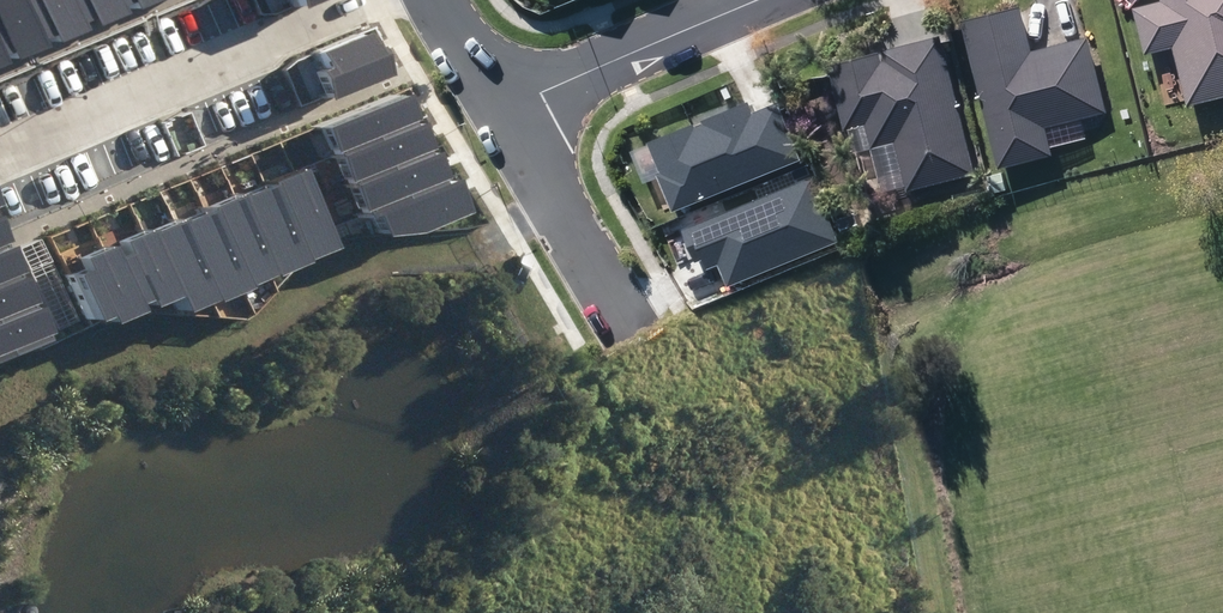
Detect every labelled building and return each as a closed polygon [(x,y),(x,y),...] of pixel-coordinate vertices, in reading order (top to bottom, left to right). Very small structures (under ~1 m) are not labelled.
[(28,40),(24,33),(33,29),(38,36),(68,23),(64,15),(73,12),(77,21),(108,8),(104,1),(107,0),(0,0),(0,52),(28,40)] [(1192,102),(1222,94),(1222,0),(1158,0),(1140,5),(1152,49),(1177,42),(1192,102)] [(1021,4),(968,17),(1005,165),(1057,152),(1050,124),(1108,109),(1089,35),(1033,49),(1021,4)] [(377,70),(360,23),(307,43),(313,60),(304,64),(315,93),(377,70)] [(978,169),(945,33),(889,47),(891,57),(886,58),(884,48),(838,59),(854,123),(875,118),(880,142),(902,136),(914,185),(978,169)] [(389,89),(308,121),(343,210),(362,203),(372,230),(407,226),(457,206),(443,171),(433,175),(409,113),(400,117),(389,89)] [(806,152),(782,93),(758,103),(754,92),(705,112),(709,120),(701,124),(698,118),(657,135),(669,165),(664,166),(679,204),(806,152)] [(840,234),(813,170),(687,223),(701,256),(709,252),(712,261),(723,257),(732,279),(840,234)] [(338,250),(306,171),(155,232),(154,230),(85,258),(86,262),(70,268),(92,322),(106,317),(109,324),(141,311),(138,304),(149,300),(152,307),(177,297),(183,313),(338,250)] [(49,329),(0,210),(0,349),(49,329)]
